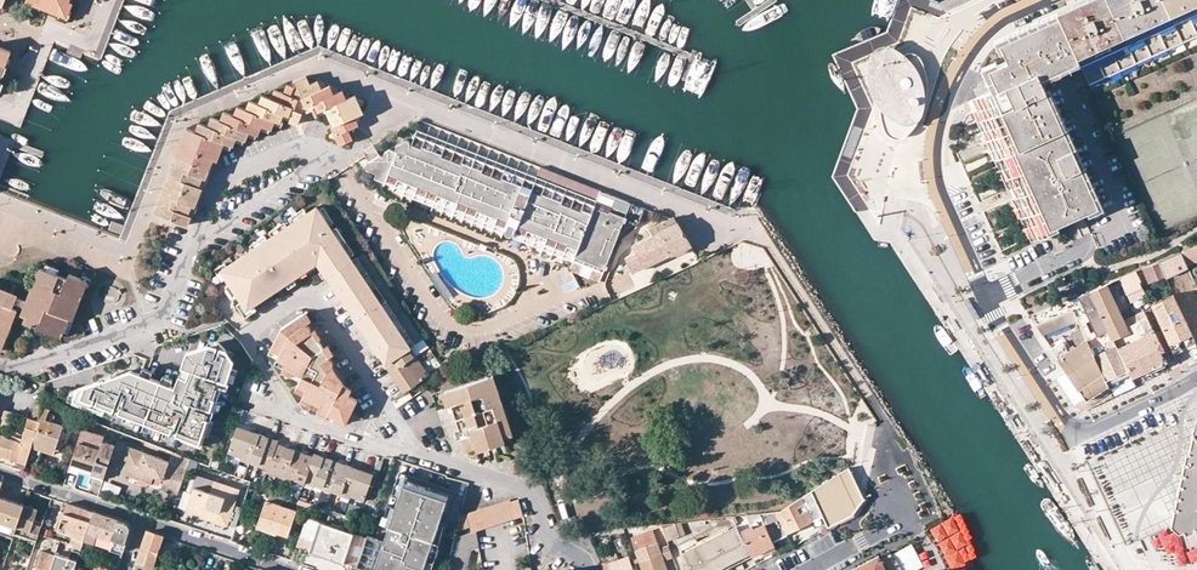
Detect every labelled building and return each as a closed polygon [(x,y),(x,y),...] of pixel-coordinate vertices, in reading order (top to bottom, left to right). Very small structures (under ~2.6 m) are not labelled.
[(26,2),(67,18),(73,3),(69,1),(69,0),(27,0),(26,2)] [(1087,83),(1196,34),(1196,0),(1092,0),(1057,16),(1079,65),(1087,83)] [(971,100),(998,159),(1033,236),(1081,215),(1098,207),(1063,130),(1041,83),(1079,65),(1057,16),(999,42),(1006,60),(987,69),(996,88),(971,100)] [(12,52),(0,47),(0,81),(12,52)] [(920,67),(917,60),(912,57),(908,56),(901,59),(891,70),(884,84),(881,100),(881,113),(883,124),(887,133),(893,138),(899,138),(905,136),(914,124),(921,110),(923,98),(924,85),(920,67)] [(184,148),(158,214),(185,225),(205,176),(213,159),(217,161),(225,143),(226,143),(230,135),(236,137),(239,138),(242,130),(249,132),(252,133),(255,123),(261,126),(266,128),(269,118),(275,121),(279,122),(282,113),(289,116),(292,107),(294,107),(298,98),(300,98),(304,107),(314,103),(314,104),(317,111),(328,107),(336,124),(332,126),(340,145),(352,139),(348,130),(358,124),(354,116),(362,112),(355,95),(346,98),(343,90),(334,93),(330,85),(321,89),(317,80),(309,83),(306,76),(292,82),(294,86),(287,84),(282,92),(274,89),(270,98),(262,95),(258,102),(250,100),(246,108),(237,105),(233,114),(224,111),(219,119),(211,117),(207,125),(199,122),(194,130),(185,128),(179,145),(184,148)] [(326,113),(332,126),(336,124),(328,107),(317,111),(314,104),(311,106),(311,107),(316,116),(326,113)] [(304,111),(308,119),(316,116),(311,107),(303,110),(304,111)] [(293,109),(289,121),(298,124),(302,112),(293,109)] [(269,118),(266,128),(271,130),(275,121),(269,118)] [(255,123),(252,133),(258,135),(261,126),(255,123)] [(242,130),(239,138),(245,141),(249,132),(242,130)] [(415,135),(534,181),(536,177),(417,130),(415,135)] [(230,135),(226,143),(233,146),(236,137),(230,135)] [(513,231),(574,255),(599,193),(600,191),(540,168),(536,177),(534,181),(415,135),(411,144),(410,147),(408,147),(409,144),(409,143),(408,142),(407,141),(406,140),(404,140),(403,141),(399,143),(397,144),(396,145),(396,146),(395,148),(396,152),(389,149),(384,152),(383,157),(379,155),(373,145),(362,152),(364,155),(368,162),(367,169),(376,173),(378,169),(408,180),(405,188),(507,228),(505,230),(504,231),(505,233),(505,234),(506,235),(507,235),(509,235),(511,235),(513,231)] [(152,212),(158,214),(184,148),(179,145),(152,212)] [(886,156),(885,173),(895,173),(895,156),(886,156)] [(405,188),(408,180),(378,169),(376,173),(375,178),(405,190),(405,188)] [(403,194),(501,233),(504,231),(505,230),(507,228),(405,188),(405,190),(403,194)] [(602,272),(604,267),(622,221),(628,205),(599,193),(574,255),(572,261),(569,268),(599,280),(602,272)] [(622,221),(627,223),(636,226),(643,209),(634,205),(629,203),(628,205),(622,221)] [(317,208),(221,271),(245,307),(275,288),(269,280),(273,277),(279,285),(315,261),(323,256),(326,261),(318,266),(324,276),(327,274),(340,266),(351,259),(317,208)] [(664,229),(676,224),(674,220),(669,219),(661,223),(664,229)] [(669,255),(688,245),(676,224),(664,229),(661,223),(650,228),(653,234),(630,245),(634,253),(624,257),(628,263),(624,265),(627,271),(631,269),(633,273),(669,255)] [(574,255),(513,231),(513,237),(572,261),(574,255)] [(688,245),(669,255),(678,256),(687,252),(688,245)] [(1183,260),(1187,259),(1190,265),(1196,261),(1196,245),(1180,253),(1183,260)] [(358,324),(359,323),(362,322),(374,340),(371,341),(370,342),(377,353),(379,353),(384,362),(406,347),(409,345),(421,336),(364,250),(351,259),(340,266),(327,274),(333,283),(332,284),(339,296),(343,293),(355,310),(352,312),(350,313),(358,324)] [(1183,260),(1180,253),(1157,263),(1164,279),(1186,268),(1183,260)] [(315,261),(318,266),(326,261),(323,256),(315,261)] [(43,269),(56,274),(58,268),(46,264),(43,269)] [(24,307),(21,315),(25,316),(48,325),(46,331),(59,336),(67,317),(71,319),(86,280),(69,274),(67,278),(56,274),(43,269),(40,268),(33,285),(27,301),(24,307)] [(1118,278),(1130,302),(1143,296),(1137,282),(1138,281),(1133,271),(1118,278)] [(275,288),(279,285),(273,277),(269,280),(275,288)] [(1155,282),(1159,297),(1170,294),(1166,279),(1155,282)] [(1102,286),(1123,331),(1131,328),(1129,324),(1125,326),(1106,283),(1102,286)] [(104,301),(107,303),(110,303),(114,303),(116,301),(118,298),(119,295),(119,292),(117,289),(115,287),(112,286),(108,286),(105,287),(103,289),(102,292),(101,295),(102,299),(104,301)] [(1089,290),(1129,374),(1149,365),(1154,367),(1160,364),(1161,360),(1163,359),(1157,348),(1157,343),(1142,312),(1127,319),(1129,324),(1131,328),(1123,331),(1102,286),(1089,290)] [(16,309),(12,307),(14,303),(16,297),(17,295),(5,291),(0,289),(0,348),(16,309)] [(1107,386),(1108,389),(1131,378),(1129,374),(1089,290),(1029,316),(1034,324),(1071,309),(1076,320),(1080,328),(1107,386)] [(355,310),(343,293),(341,295),(352,312),(355,310)] [(1149,304),(1151,308),(1173,298),(1172,294),(1149,304)] [(14,303),(24,307),(27,301),(16,297),(14,303)] [(1177,305),(1173,298),(1151,308),(1157,321),(1172,352),(1194,342),(1177,305)] [(1034,324),(1042,336),(1076,320),(1071,309),(1034,324)] [(306,323),(301,315),(279,330),(270,350),(278,353),(276,358),(285,362),(282,368),(301,377),(299,381),(297,384),(305,388),(303,394),(300,402),(309,405),(311,400),(320,404),(317,409),(316,412),(327,418),(329,414),(330,410),(348,418),(356,399),(349,396),(351,389),(344,385),(331,367),(332,362),(326,357),(328,356),(316,338),(312,341),(307,333),(309,328),(303,325),(306,323)] [(46,331),(48,325),(25,316),(23,322),(38,328),(46,331)] [(374,340),(362,322),(359,323),(371,341),(374,340)] [(316,338),(309,328),(307,333),(312,341),(316,338)] [(1084,398),(1085,400),(1107,386),(1080,328),(1050,348),(1066,373),(1084,398)] [(24,348),(29,350),(32,341),(27,340),(24,348)] [(114,422),(116,414),(186,439),(185,442),(205,449),(210,436),(205,435),(211,421),(214,422),(218,412),(214,410),(218,400),(220,401),(224,392),(220,391),(224,380),(229,382),(236,362),(225,358),(228,349),(220,340),(186,352),(182,368),(183,368),(176,389),(131,372),(76,391),(71,407),(114,422)] [(1195,345),(1194,342),(1172,352),(1173,355),(1195,345)] [(411,354),(406,347),(384,362),(383,362),(393,378),(396,376),(404,388),(425,375),(422,370),(416,362),(411,354)] [(268,354),(276,358),(278,353),(270,350),(268,354)] [(273,364),(282,368),(285,362),(276,358),(273,364)] [(299,381),(301,377),(282,368),(280,373),(299,381)] [(1084,398),(1066,373),(1056,379),(1073,405),(1084,398)] [(401,391),(404,388),(396,376),(393,378),(401,391)] [(459,435),(462,444),(472,440),(474,445),(475,450),(503,440),(502,436),(500,431),(510,428),(496,385),(491,386),(488,377),(441,392),(442,397),(446,395),(449,405),(456,425),(459,435)] [(294,390),(303,394),(305,388),(297,384),(294,390)] [(1085,400),(1088,405),(1109,392),(1108,389),(1107,386),(1085,400)] [(317,409),(320,404),(311,400),(309,405),(317,409)] [(35,404),(30,417),(37,419),(42,407),(42,405),(35,404)] [(38,463),(42,451),(43,446),(54,450),(63,425),(52,421),(45,419),(49,409),(42,407),(37,419),(39,421),(27,459),(38,463)] [(45,419),(52,421),(54,415),(49,409),(45,419)] [(346,423),(348,418),(330,410),(329,414),(346,423)] [(26,464),(27,459),(39,421),(37,419),(30,417),(29,417),(21,442),(4,437),(0,450),(0,456),(26,464)] [(236,430),(249,434),(251,430),(237,426),(236,430)] [(81,428),(79,435),(89,439),(91,431),(81,428)] [(357,499),(363,501),(372,477),(358,472),(359,469),(314,453),(312,456),(277,443),(278,440),(251,430),(249,434),(236,430),(227,453),(233,455),(235,451),(242,453),(240,458),(267,468),(266,470),(304,484),(305,481),(350,496),(352,492),(359,494),(357,499)] [(79,435),(72,456),(83,459),(79,469),(78,471),(91,475),(92,472),(104,475),(114,444),(102,440),(104,435),(91,431),(89,439),(79,435)] [(104,435),(102,440),(114,444),(116,439),(104,435)] [(1190,446),(1188,451),(1174,522),(1184,532),(1196,527),(1196,455),(1190,446)] [(187,466),(127,447),(119,470),(136,475),(136,478),(152,484),(154,476),(163,479),(164,476),(166,477),(182,482),(187,466)] [(83,459),(72,456),(69,467),(78,471),(79,469),(83,459)] [(393,458),(391,463),(404,468),(405,462),(393,458)] [(821,516),(826,527),(850,516),(851,514),(858,505),(861,499),(847,468),(841,471),(810,492),(821,516)] [(1133,510),(1163,497),(1151,469),(1121,482),(1133,510)] [(136,475),(119,470),(119,473),(136,478),(136,475)] [(182,482),(166,477),(163,487),(177,497),(182,482)] [(404,478),(399,493),(443,508),(448,493),(404,478)] [(227,524),(238,491),(214,482),(211,492),(193,486),(185,510),(202,516),(203,513),(219,518),(218,521),(227,524)] [(185,510),(193,486),(186,484),(179,508),(185,510)] [(758,514),(771,542),(821,516),(810,492),(780,511),(758,514)] [(364,569),(433,569),(448,526),(438,523),(443,508),(399,493),(394,508),(386,505),(375,539),(364,569)] [(0,497),(0,530),(12,535),(13,532),(23,505),(0,497)] [(509,499),(460,515),(456,532),(470,527),(471,532),(476,530),(523,516),(518,501),(511,503),(509,499)] [(307,515),(310,504),(299,500),(297,506),(301,507),(299,512),(307,515)] [(264,507),(259,523),(277,529),(276,531),(287,535),(295,511),(295,510),(270,501),(267,509),(264,507)] [(66,503),(61,519),(65,521),(61,532),(71,535),(69,543),(72,544),(81,547),(83,539),(92,512),(66,503)] [(1124,515),(1135,538),(1165,524),(1160,514),(1152,517),(1146,504),(1124,515)] [(36,510),(23,505),(13,532),(36,540),(36,538),(42,522),(33,519),(36,510)] [(306,517),(296,545),(309,550),(308,551),(342,562),(343,561),(356,566),(366,537),(347,530),(351,518),(330,510),(325,523),(306,517)] [(92,512),(83,539),(93,542),(96,534),(112,539),(109,548),(120,551),(128,527),(126,524),(92,512)] [(738,531),(749,553),(771,542),(758,514),(745,515),(750,525),(738,531)] [(969,558),(966,552),(973,549),(958,516),(930,529),(949,568),(969,558)] [(660,524),(666,541),(679,535),(673,523),(660,524)] [(689,569),(716,569),(749,553),(738,531),(736,525),(727,529),(681,552),(689,569)] [(681,552),(727,529),(726,526),(693,542),(692,539),(677,546),(681,552)] [(447,568),(457,569),(462,569),(468,545),(478,542),(476,530),(471,532),(455,537),(447,568)] [(162,536),(147,531),(138,557),(137,561),(151,566),(162,536)] [(643,569),(666,569),(662,561),(672,556),(668,545),(658,548),(652,532),(641,535),(643,540),(633,543),(639,559),(634,560),(636,565),(640,563),(643,569)] [(96,534),(93,542),(109,548),(112,539),(96,534)] [(632,539),(633,543),(643,540),(641,535),(632,539)] [(355,569),(364,569),(375,539),(366,536),(366,537),(356,566),(355,569)] [(51,550),(56,551),(58,544),(59,540),(55,538),(51,550)] [(749,553),(751,557),(773,546),(771,542),(749,553)] [(910,543),(890,554),(892,556),(899,569),(915,569),(922,566),(910,543)] [(78,557),(79,552),(70,549),(68,557),(55,552),(54,554),(49,569),(73,569),(78,557)] [(54,554),(41,550),(34,569),(49,569),(54,554)] [(30,558),(26,557),(12,552),(7,564),(17,567),(16,569),(25,569),(30,558)] [(892,556),(890,554),(888,553),(886,552),(884,552),(882,553),(869,560),(851,569),(899,569),(892,556)] [(78,557),(73,569),(88,569),(91,560),(78,557)] [(604,569),(612,569),(610,564),(618,561),(616,557),(601,563),(604,569)] [(612,569),(631,569),(627,558),(618,561),(610,564),(612,569)]
